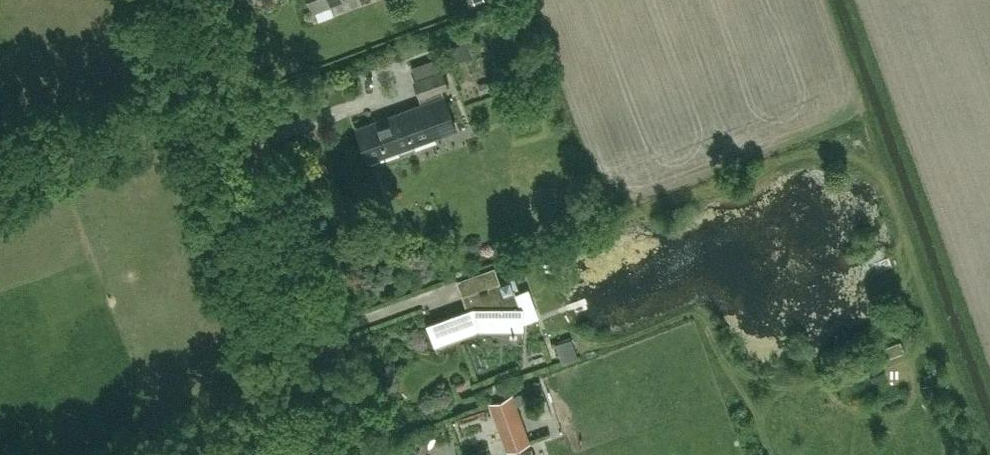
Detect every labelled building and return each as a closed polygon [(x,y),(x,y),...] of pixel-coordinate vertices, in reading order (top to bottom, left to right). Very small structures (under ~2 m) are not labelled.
[(314,8),(338,0),(311,0),(314,8)] [(469,40),(452,46),(456,60),(473,55),(469,40)] [(415,80),(423,104),(357,127),(368,159),(398,149),(399,153),(414,148),(413,144),(456,129),(442,89),(447,87),(442,71),(415,80)] [(468,308),(428,323),(436,344),(476,328),(523,329),(524,306),(521,306),(514,287),(517,286),(514,278),(464,296),(468,308)] [(577,357),(571,339),(555,344),(562,362),(577,357)] [(491,403),(509,450),(530,442),(512,395),(491,403)]
